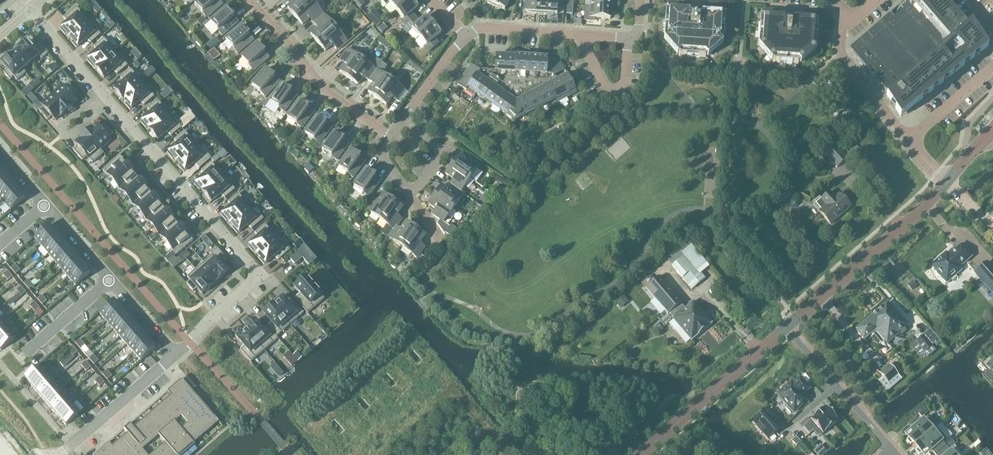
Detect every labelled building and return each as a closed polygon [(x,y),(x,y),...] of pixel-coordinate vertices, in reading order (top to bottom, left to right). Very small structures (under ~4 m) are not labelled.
[(207,19),(223,5),(219,0),(200,0),(195,4),(195,5),(207,19)] [(295,17),(312,1),(311,0),(293,0),(295,2),(288,8),(295,17)] [(354,1),(354,2),(360,9),(365,4),(362,0),(356,0),(354,1)] [(396,11),(409,0),(383,0),(387,5),(389,3),(396,11)] [(406,26),(415,18),(411,13),(418,7),(412,0),(409,0),(396,11),(403,19),(401,21),(406,26)] [(494,7),(501,9),(501,8),(505,10),(509,0),(497,0),(494,7)] [(535,14),(536,0),(525,0),(524,11),(528,12),(528,13),(535,14)] [(546,15),(547,0),(536,0),(535,14),(546,15)] [(546,15),(553,14),(554,13),(557,14),(558,0),(564,1),(565,0),(547,0),(546,15)] [(591,7),(611,8),(614,8),(614,0),(591,0),(591,7)] [(706,57),(723,42),(725,15),(722,15),(726,3),(708,2),(704,14),(687,12),(685,0),(678,0),(667,0),(669,11),(666,11),(664,38),(680,56),(706,57)] [(850,49),(905,112),(979,47),(973,40),(977,37),(945,0),(906,0),(850,49)] [(310,19),(314,23),(324,15),(320,10),(312,1),(295,17),(302,25),(310,19)] [(611,8),(591,7),(585,6),(584,21),(595,21),(595,18),(610,19),(611,8)] [(68,23),(61,30),(65,35),(67,34),(70,37),(89,21),(76,7),(64,18),(68,23)] [(210,22),(223,36),(239,22),(226,8),(210,22)] [(758,44),(774,62),(780,63),(781,59),(792,60),(792,63),(798,64),(816,48),(817,42),(813,42),(814,30),(818,30),(818,21),(815,21),(815,12),(803,11),(800,20),(779,19),(776,9),(765,9),(764,18),(760,18),(760,26),(763,26),(762,38),(759,38),(758,44)] [(360,24),(366,19),(361,14),(356,19),(360,24)] [(310,34),(318,43),(335,28),(328,19),(324,15),(314,23),(318,28),(310,34)] [(378,16),(372,22),(377,27),(383,22),(378,16)] [(412,30),(419,38),(433,25),(426,16),(419,22),(415,18),(406,26),(410,31),(412,30)] [(108,18),(103,22),(110,30),(115,26),(108,18)] [(89,21),(70,37),(73,41),(72,42),(77,48),(87,39),(91,44),(101,35),(89,21)] [(383,24),(378,28),(382,33),(387,29),(383,24)] [(433,25),(419,38),(426,46),(424,47),(429,53),(438,44),(434,39),(441,33),(433,25)] [(226,40),(238,54),(254,40),(242,26),(226,40)] [(335,28),(318,43),(325,51),(333,45),(337,50),(347,41),(343,36),(335,28)] [(388,31),(384,35),(387,38),(389,40),(390,40),(395,35),(392,32),(388,31)] [(98,52),(87,61),(92,66),(93,65),(96,68),(95,69),(96,69),(116,52),(104,38),(94,47),(98,52)] [(383,46),(387,41),(382,38),(378,43),(383,46)] [(24,42),(17,48),(19,50),(30,63),(39,56),(42,59),(48,54),(40,44),(34,49),(27,42),(25,44),(24,42)] [(257,44),(241,58),(242,58),(254,72),(270,58),(257,44)] [(214,48),(207,54),(214,62),(221,55),(214,48)] [(19,50),(11,56),(23,69),(30,63),(19,50)] [(340,72),(349,79),(362,60),(353,53),(348,50),(340,61),(345,64),(340,72)] [(116,52),(96,69),(104,78),(114,70),(118,74),(127,66),(116,52)] [(4,61),(2,63),(7,70),(4,73),(10,80),(14,77),(17,81),(26,73),(23,69),(11,56),(10,54),(3,60),(4,61)] [(474,97),(476,94),(515,121),(556,100),(558,102),(576,93),(559,60),(496,56),(495,72),(480,71),(471,65),(457,84),(474,97)] [(364,77),(369,81),(382,62),(375,58),(370,65),(362,60),(349,79),(358,85),(364,77)] [(368,92),(377,99),(391,80),(381,73),(387,66),(382,62),(369,81),(374,84),(368,92)] [(54,64),(48,69),(52,74),(58,68),(54,64)] [(252,85),(266,98),(280,82),(266,69),(252,85)] [(125,83),(115,91),(123,100),(143,83),(131,70),(121,78),(125,83)] [(37,78),(33,82),(37,87),(41,83),(37,78)] [(391,80),(377,99),(386,105),(392,97),(397,101),(405,90),(400,87),(400,86),(391,80)] [(33,82),(29,85),(33,90),(37,87),(33,82)] [(143,83),(123,100),(123,101),(124,100),(127,103),(126,105),(130,110),(141,101),(145,105),(154,97),(143,83)] [(63,85),(52,95),(67,112),(73,106),(72,106),(77,102),(74,98),(78,94),(70,84),(65,88),(63,85)] [(271,95),(267,100),(270,102),(280,109),(285,113),(297,95),(282,84),(280,87),(273,96),(271,95)] [(43,107),(39,111),(48,121),(52,117),(55,121),(60,117),(67,112),(52,95),(41,104),(43,107)] [(151,113),(141,122),(145,128),(147,127),(150,130),(149,131),(169,114),(157,100),(147,109),(151,113)] [(299,100),(287,118),(303,129),(315,111),(299,100)] [(149,132),(156,140),(158,142),(168,133),(171,136),(170,136),(171,137),(181,128),(177,122),(174,125),(167,116),(149,132)] [(318,143),(320,144),(324,139),(332,127),(317,116),(307,130),(305,133),(306,134),(318,143)] [(92,128),(85,133),(100,150),(111,141),(108,138),(113,134),(104,124),(100,128),(97,125),(92,129),(92,128)] [(305,128),(299,137),(301,141),(306,134),(305,133),(307,130),(305,128)] [(178,145),(168,154),(173,159),(174,158),(177,162),(196,145),(185,132),(174,141),(178,145)] [(78,147),(74,151),(82,161),(87,157),(92,163),(103,154),(100,150),(85,133),(79,139),(80,139),(75,143),(78,147)] [(334,133),(322,150),(337,161),(350,144),(334,133)] [(318,143),(315,147),(319,150),(326,140),(324,139),(320,144),(318,143)] [(196,145),(177,162),(180,165),(179,167),(184,172),(194,163),(200,170),(212,160),(211,159),(204,151),(202,152),(196,145)] [(825,154),(837,168),(848,158),(836,145),(825,154)] [(366,161),(356,154),(351,150),(338,167),(354,178),(366,161)] [(216,155),(211,159),(212,160),(214,163),(220,159),(216,155)] [(458,156),(452,165),(471,178),(477,169),(481,164),(470,156),(466,161),(458,156)] [(108,170),(105,173),(108,176),(110,175),(115,180),(130,167),(122,158),(119,161),(115,164),(112,167),(108,170)] [(205,175),(194,184),(199,190),(200,188),(204,192),(223,176),(211,162),(201,171),(205,175)] [(450,185),(453,187),(461,192),(464,187),(471,178),(452,165),(445,174),(453,179),(450,185)] [(115,180),(119,186),(117,187),(119,190),(137,175),(130,167),(115,180)] [(366,169),(354,186),(366,195),(369,197),(381,180),(366,169)] [(0,177),(0,191),(11,181),(4,174),(0,177)] [(137,175),(119,190),(121,192),(123,190),(128,196),(143,182),(137,175)] [(502,177),(497,183),(504,187),(509,182),(502,177)] [(203,194),(202,194),(203,194),(210,202),(211,204),(222,195),(224,198),(225,199),(235,190),(230,184),(228,187),(221,178),(203,194)] [(11,181),(0,191),(0,198),(3,202),(18,190),(11,181)] [(128,196),(133,201),(131,203),(133,205),(150,190),(143,182),(128,196)] [(441,186),(435,195),(454,209),(460,199),(464,194),(461,192),(453,187),(449,192),(441,186)] [(18,190),(3,202),(11,211),(25,198),(18,190)] [(150,190),(133,205),(134,207),(136,206),(141,211),(157,198),(150,190)] [(788,190),(779,198),(783,202),(792,195),(788,190)] [(839,194),(835,198),(830,192),(814,206),(819,212),(830,225),(851,207),(839,194)] [(232,207),(222,216),(226,221),(228,220),(231,224),(250,207),(238,194),(228,202),(232,207)] [(370,213),(380,220),(393,201),(384,194),(378,202),(373,199),(365,209),(371,213),(370,213)] [(366,195),(361,203),(365,206),(370,198),(369,197),(366,195)] [(454,209),(435,195),(428,204),(436,210),(433,215),(440,220),(437,224),(444,234),(449,227),(444,223),(447,218),(454,209)] [(141,211),(146,216),(144,218),(146,220),(163,205),(157,198),(141,211)] [(389,226),(394,229),(396,227),(402,219),(396,215),(402,207),(393,201),(380,220),(389,226)] [(163,205),(146,220),(148,223),(150,221),(155,226),(170,213),(163,205)] [(250,207),(231,224),(234,227),(233,229),(237,234),(248,225),(252,229),(263,219),(259,215),(258,216),(250,207)] [(155,226),(159,232),(157,234),(159,236),(177,221),(170,213),(155,226)] [(470,213),(467,218),(468,219),(472,222),(475,217),(472,215),(470,213)] [(177,221),(159,236),(161,238),(163,236),(168,242),(183,229),(177,221)] [(393,241),(402,248),(416,229),(407,222),(401,230),(396,227),(394,229),(388,237),(393,241)] [(42,246),(56,234),(49,225),(34,238),(42,246)] [(259,238),(249,247),(253,252),(255,251),(258,255),(277,238),(265,225),(255,233),(259,238)] [(183,229),(168,242),(173,247),(171,249),(173,252),(177,249),(180,246),(184,243),(187,240),(191,237),(183,229)] [(416,229),(402,248),(411,254),(417,258),(424,247),(419,243),(425,235),(416,229)] [(56,234),(42,246),(48,254),(63,242),(56,234)] [(277,238),(258,255),(261,258),(260,259),(264,265),(275,256),(279,260),(290,250),(278,236),(277,238)] [(55,262),(69,249),(63,242),(48,254),(55,262)] [(948,255),(947,254),(946,253),(931,265),(937,271),(936,273),(939,276),(941,277),(946,283),(961,270),(958,268),(971,257),(961,244),(948,255)] [(305,246),(289,259),(295,265),(302,258),(309,266),(317,259),(305,246)] [(212,256),(203,263),(218,280),(227,273),(221,265),(227,260),(217,248),(210,254),(212,256)] [(69,249),(55,262),(62,270),(76,257),(69,249)] [(186,251),(182,254),(186,259),(190,256),(186,251)] [(669,265),(671,267),(692,289),(705,278),(682,253),(669,265)] [(182,254),(178,258),(182,262),(186,259),(182,254)] [(83,265),(76,257),(62,270),(68,277),(83,265)] [(975,273),(992,293),(992,269),(987,262),(975,273)] [(203,263),(196,269),(211,286),(218,280),(203,263)] [(83,265),(68,277),(76,286),(90,273),(83,265)] [(190,281),(186,284),(193,292),(197,288),(202,295),(211,287),(211,286),(196,269),(187,277),(190,281)] [(306,277),(295,287),(301,294),(295,299),(308,313),(325,298),(319,292),(320,290),(314,283),(312,284),(306,277)] [(659,277),(646,288),(692,341),(713,323),(694,301),(686,307),(659,277)] [(908,286),(911,290),(916,286),(913,282),(908,286)] [(623,295),(615,301),(620,307),(628,301),(623,295)] [(273,305),(290,325),(304,313),(295,303),(291,307),(282,297),(276,301),(277,303),(274,306),(273,305)] [(107,322),(121,309),(114,301),(99,313),(107,322)] [(877,333),(884,340),(891,349),(887,343),(899,333),(901,335),(906,330),(904,328),(907,326),(887,303),(871,316),(878,323),(873,328),(877,333)] [(273,305),(264,313),(272,323),(268,327),(276,337),(277,337),(290,325),(273,305)] [(121,309),(107,322),(113,329),(128,317),(121,309)] [(878,345),(884,340),(877,333),(873,328),(878,323),(871,316),(856,330),(864,340),(871,333),(873,336),(871,337),(878,345)] [(134,324),(128,317),(113,329),(120,337),(134,324)] [(255,321),(246,329),(264,350),(278,339),(277,337),(276,337),(268,327),(263,331),(255,321)] [(658,323),(653,327),(658,333),(663,330),(658,323)] [(134,324),(120,337),(127,345),(141,332),(134,324)] [(80,337),(88,330),(84,327),(77,333),(80,337)] [(241,332),(236,336),(245,347),(240,351),(251,362),(264,350),(246,329),(245,329),(246,330),(242,333),(241,332)] [(931,329),(916,342),(924,352),(931,346),(935,343),(936,346),(938,345),(941,341),(931,329)] [(15,338),(8,330),(0,336),(0,350),(1,351),(15,338)] [(148,340),(141,332),(127,345),(133,352),(148,340)] [(148,340),(133,352),(141,361),(155,348),(148,340)] [(293,358),(288,362),(292,367),(297,362),(293,358)] [(46,374),(39,365),(24,378),(32,386),(46,374)] [(877,369),(876,369),(883,377),(888,383),(898,374),(889,365),(880,373),(877,369)] [(46,374),(32,386),(39,394),(53,382),(46,374)] [(782,391),(777,394),(788,407),(786,408),(790,413),(792,411),(793,413),(807,401),(801,394),(803,392),(804,393),(810,389),(800,378),(792,384),(791,383),(787,386),(784,386),(781,388),(782,391)] [(94,454),(180,454),(193,444),(219,422),(182,379),(167,391),(167,392),(171,396),(134,428),(130,424),(125,428),(128,432),(110,448),(107,444),(94,454)] [(60,389),(53,382),(39,394),(45,402),(60,389)] [(52,409),(66,397),(60,389),(45,402),(52,409)] [(73,405),(66,397),(52,409),(59,417),(73,405)] [(73,405),(59,417),(66,426),(80,413),(73,405)] [(811,421),(804,427),(809,435),(814,431),(819,437),(823,435),(838,421),(825,407),(810,420),(811,421)] [(763,433),(768,439),(779,429),(774,423),(779,419),(771,410),(766,414),(765,413),(753,422),(757,427),(756,428),(761,434),(763,433)] [(912,443),(915,446),(933,430),(923,420),(910,431),(911,432),(911,431),(913,433),(907,440),(910,445),(912,443)] [(935,454),(936,454),(951,442),(948,439),(947,440),(936,427),(933,430),(915,446),(917,449),(915,451),(919,454),(927,450),(929,451),(928,452),(929,452),(931,451),(935,454)] [(801,441),(796,436),(793,439),(797,445),(801,441)] [(0,444),(0,454),(15,454),(3,441),(3,442),(0,444)] [(949,450),(954,445),(951,442),(936,454),(954,454),(949,450)] [(817,454),(823,454),(826,452),(820,444),(813,451),(817,454)]
